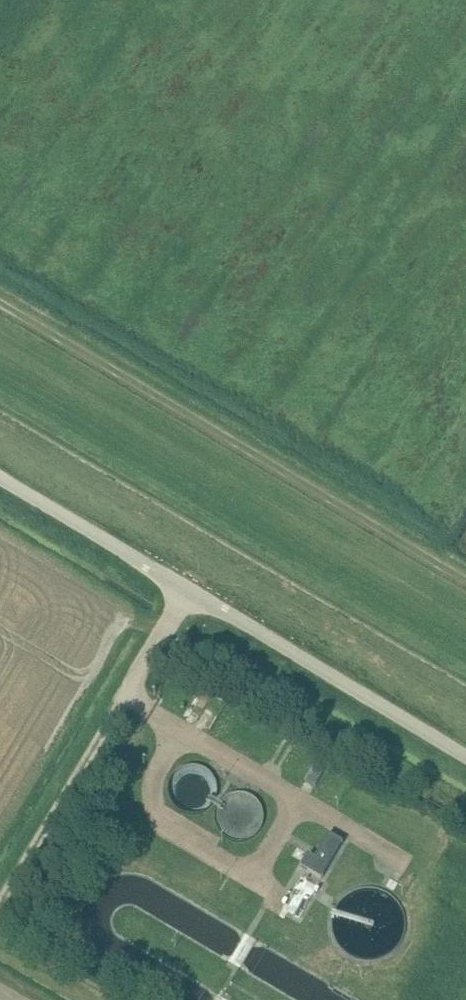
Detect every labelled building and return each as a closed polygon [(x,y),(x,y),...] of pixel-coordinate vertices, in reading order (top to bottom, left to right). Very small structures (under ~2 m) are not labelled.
[(315,787),(327,765),(317,760),(305,781),(315,787)] [(167,782),(167,792),(170,801),(176,809),(184,814),(194,815),(204,812),(211,807),(217,798),(218,787),(215,777),(208,768),(198,764),(189,764),(179,767),(172,773),(167,782)] [(214,809),(214,819),(217,828),(223,835),(231,840),(241,841),(251,839),(258,833),(264,824),(265,813),(262,803),(255,795),(245,790),(235,790),(226,793),(219,800),(214,809)] [(323,880),(344,843),(329,835),(315,859),(309,855),(302,868),(323,880)]
